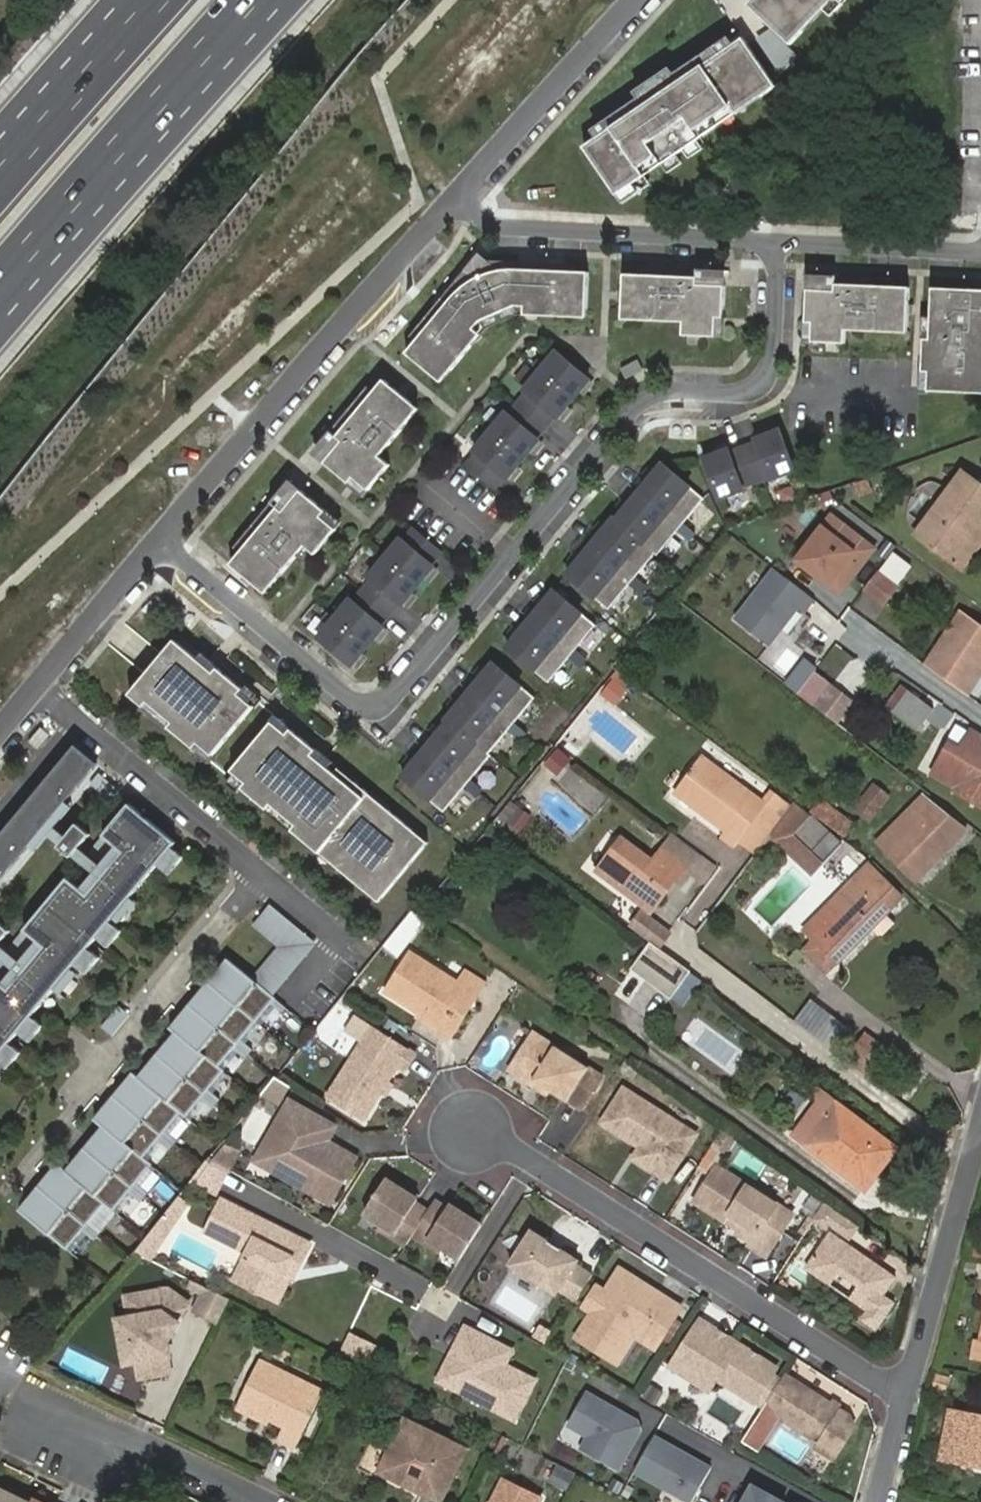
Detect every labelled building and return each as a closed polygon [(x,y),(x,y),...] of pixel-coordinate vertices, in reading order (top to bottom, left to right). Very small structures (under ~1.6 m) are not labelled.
[(757,1),(750,8),(792,49),(839,0),(756,0),(757,1)] [(620,196),(780,88),(748,39),(737,46),(732,38),(672,78),(668,72),(638,92),(642,99),(594,131),(600,139),(587,148),(620,196)] [(473,317),(478,315),(510,302),(518,302),(518,311),(580,314),(582,269),(566,268),(567,261),(482,256),(474,249),(443,285),(404,330),(410,335),(400,347),(434,377),(474,330),(468,324),(473,317)] [(716,334),(719,268),(633,264),(633,271),(618,271),(615,316),(677,319),(676,332),(716,334)] [(900,330),(903,285),(888,284),(888,277),(802,272),(798,338),(838,340),(839,327),(900,330)] [(980,392),(980,289),(964,288),(926,286),(925,316),(918,316),(914,389),(980,392)] [(500,468),(532,430),(530,428),(549,405),(551,406),(566,388),(582,368),(551,342),(534,362),(519,380),(521,382),(502,405),(500,403),(468,442),(470,443),(460,455),(488,478),(498,466),(500,468)] [(371,450),(410,402),(376,374),(365,386),(359,382),(305,447),(356,489),(381,458),(371,450)] [(771,473),(795,465),(781,424),(757,432),(758,435),(729,445),(729,442),(705,450),(719,491),(743,483),(742,480),(770,470),(771,473)] [(598,605),(644,549),(646,550),(693,494),(651,460),(605,516),(603,514),(557,570),(598,605)] [(963,470),(919,533),(951,557),(975,522),(980,525),(980,484),(963,470)] [(308,547),(333,516),(283,475),(228,540),(234,545),(224,558),(258,586),(298,539),(308,547)] [(395,595),(427,557),(425,555),(434,544),(406,520),(397,532),(395,530),(363,569),(365,571),(355,582),(346,594),(344,592),(312,631),(344,657),(376,618),(374,617),(375,615),(393,594),(395,595)] [(980,526),(980,525),(975,522),(951,557),(957,561),(980,526)] [(896,550),(882,568),(901,582),(915,563),(896,550)] [(882,568),(881,568),(865,590),(886,606),(903,584),(901,582),(882,568)] [(807,615),(818,601),(778,570),(738,621),(772,647),(801,610),(807,615)] [(538,677),(585,621),(543,586),(496,643),(538,677)] [(932,668),(970,696),(980,680),(980,623),(970,615),(932,668)] [(200,754),(250,695),(171,629),(121,687),(200,754)] [(434,807),(468,765),(480,751),(478,749),(525,693),(483,659),(437,715),(439,716),(438,717),(392,773),(434,807)] [(789,686),(801,695),(819,671),(807,662),(789,686)] [(620,704),(631,690),(617,678),(606,692),(620,704)] [(834,687),(818,708),(840,725),(856,704),(834,687)] [(913,693),(898,713),(921,731),(937,711),(913,693)] [(418,839),(268,711),(218,770),(368,897),(418,839)] [(974,733),(963,752),(952,745),(935,773),(958,788),(956,790),(980,805),(980,737),(974,733)] [(557,775),(569,757),(553,747),(541,765),(557,775)] [(100,767),(80,749),(0,842),(0,885),(100,767)] [(700,759),(678,788),(704,807),(700,813),(727,832),(729,830),(752,798),(700,759)] [(573,761),(556,779),(592,812),(609,794),(573,761)] [(120,791),(100,774),(91,784),(111,801),(120,791)] [(893,793),(879,781),(854,813),(867,824),(893,793)] [(704,807),(678,788),(674,793),(700,813),(704,807)] [(757,852),(794,802),(779,791),(766,808),(742,841),(757,852)] [(816,796),(807,812),(845,836),(855,820),(816,796)] [(752,798),(729,830),(742,841),(766,808),(752,798)] [(498,819),(514,833),(529,817),(514,802),(498,819)] [(177,845),(130,805),(103,837),(123,853),(85,899),(65,882),(20,935),(40,951),(1,996),(0,995),(0,1056),(177,845)] [(931,806),(886,852),(919,884),(963,837),(931,806)] [(811,816),(796,836),(829,862),(845,841),(811,816)] [(601,872),(625,890),(631,882),(636,887),(635,890),(658,907),(678,880),(680,882),(691,868),(666,849),(656,863),(624,839),(601,872)] [(862,939),(906,895),(890,879),(887,882),(870,866),(829,907),(807,928),(839,961),(862,939)] [(631,882),(625,890),(654,912),(658,907),(635,890),(636,887),(631,882)] [(662,947),(672,933),(645,913),(635,927),(656,943),(662,947)] [(674,935),(672,933),(662,947),(664,948),(674,935)] [(662,947),(656,943),(638,966),(676,994),(694,971),(662,947)] [(385,992),(444,1030),(468,991),(408,954),(385,992)] [(94,1216),(134,1169),(129,1164),(169,1117),(174,1121),(214,1074),(209,1070),(268,1001),(220,960),(162,1029),(167,1034),(127,1081),(122,1077),(82,1124),(90,1131),(50,1178),(42,1171),(18,1210),(62,1245),(89,1211),(94,1216)] [(465,977),(459,985),(468,991),(444,1030),(421,1016),(416,1023),(448,1042),(482,988),(465,977)] [(795,1020),(835,1050),(850,1030),(810,1000),(795,1020)] [(115,1036),(127,1011),(113,1004),(100,1029),(115,1036)] [(373,1025),(327,1097),(364,1120),(398,1065),(407,1071),(417,1053),(373,1025)] [(508,1070),(534,1087),(537,1082),(550,1091),(579,1111),(602,1075),(533,1031),(508,1070)] [(855,1049),(880,1068),(891,1053),(865,1033),(855,1049)] [(534,1087),(547,1096),(550,1091),(537,1082),(534,1087)] [(792,1139),(863,1191),(897,1146),(827,1093),(792,1139)] [(633,1161),(668,1184),(696,1141),(624,1095),(604,1128),(641,1151),(633,1161)] [(290,1101),(262,1148),(292,1166),(285,1178),(332,1204),(358,1160),(331,1143),(325,1150),(317,1145),(329,1124),(290,1101)] [(329,1124),(317,1145),(325,1150),(330,1143),(337,1128),(329,1124)] [(733,1143),(720,1136),(711,1150),(723,1158),(733,1143)] [(220,1141),(207,1156),(220,1164),(224,1166),(233,1149),(220,1141)] [(262,1148),(255,1160),(285,1178),(292,1166),(262,1148)] [(207,1156),(193,1172),(211,1182),(220,1164),(207,1156)] [(741,1231),(755,1240),(753,1244),(751,1247),(767,1257),(795,1214),(719,1167),(695,1203),(741,1232),(741,1231)] [(211,1182),(193,1172),(189,1178),(207,1188),(211,1182)] [(458,1261),(481,1226),(460,1214),(455,1216),(445,1210),(434,1203),(427,1213),(413,1205),(404,1200),(401,1190),(382,1178),(360,1215),(377,1225),(390,1233),(387,1238),(403,1249),(409,1239),(423,1248),(427,1241),(441,1250),(458,1261)] [(415,1198),(401,1190),(404,1200),(413,1205),(415,1198)] [(310,1240),(223,1195),(208,1226),(242,1243),(228,1271),(273,1293),(290,1259),(299,1262),(310,1240)] [(455,1216),(460,1214),(446,1205),(445,1210),(455,1216)] [(825,1208),(813,1224),(826,1235),(829,1230),(848,1243),(856,1231),(825,1208)] [(374,1230),(387,1238),(390,1233),(377,1225),(374,1230)] [(741,1232),(739,1235),(753,1244),(755,1240),(741,1231),(741,1232)] [(576,1303),(592,1277),(577,1268),(579,1262),(532,1233),(511,1268),(557,1298),(560,1293),(576,1303)] [(852,1285),(844,1298),(871,1314),(894,1277),(829,1236),(805,1274),(831,1289),(839,1276),(852,1285)] [(438,1257),(441,1250),(427,1241),(423,1248),(438,1257)] [(619,1346),(627,1350),(634,1340),(652,1350),(678,1308),(618,1272),(604,1292),(591,1312),(574,1339),(610,1362),(619,1346)] [(208,1283),(192,1275),(188,1284),(204,1292),(208,1283)] [(831,1289),(844,1298),(852,1285),(839,1276),(831,1289)] [(213,1318),(226,1292),(224,1291),(208,1283),(204,1292),(195,1310),(213,1318)] [(591,1312),(604,1292),(595,1286),(582,1306),(591,1312)] [(168,1290),(126,1298),(130,1318),(126,1319),(134,1363),(137,1362),(140,1378),(169,1373),(166,1357),(170,1356),(168,1341),(180,1324),(177,1321),(188,1304),(168,1290)] [(126,1319),(118,1320),(126,1364),(134,1363),(126,1319)] [(467,1325),(458,1344),(468,1350),(454,1379),(489,1396),(486,1401),(517,1416),(536,1378),(506,1363),(513,1348),(467,1325)] [(775,1373),(730,1343),(723,1353),(707,1342),(709,1338),(696,1330),(668,1372),(709,1400),(719,1386),(752,1409),(775,1373)] [(468,1350),(458,1344),(440,1378),(486,1401),(489,1396),(454,1379),(468,1350)] [(617,1367),(627,1350),(619,1346),(610,1362),(617,1367)] [(254,1416),(263,1420),(277,1426),(271,1440),(291,1449),(318,1392),(253,1362),(229,1410),(252,1420),(254,1416)] [(656,1402),(663,1390),(652,1383),(644,1394),(656,1402)] [(794,1393),(778,1383),(759,1413),(815,1447),(811,1455),(829,1467),(851,1434),(848,1420),(798,1389),(794,1393)] [(618,1465),(639,1426),(637,1417),(586,1389),(568,1421),(588,1432),(581,1444),(618,1465)] [(980,1461),(980,1418),(952,1412),(943,1458),(962,1462),(963,1457),(980,1461)] [(262,1424),(263,1420),(254,1416),(252,1420),(262,1424)] [(378,1471),(441,1501),(442,1501),(469,1449),(404,1419),(378,1471)] [(710,1463),(653,1432),(634,1467),(691,1498),(710,1463)] [(963,1457),(962,1462),(980,1467),(980,1461),(963,1457)] [(566,1488),(571,1468),(551,1463),(545,1483),(566,1488)] [(544,1497),(504,1478),(493,1501),(541,1501),(544,1497)] [(785,1499),(752,1481),(740,1501),(783,1501),(785,1499)] [(31,1498),(7,1487),(5,1491),(0,1489),(0,1501),(29,1501),(30,1499),(31,1498)]
